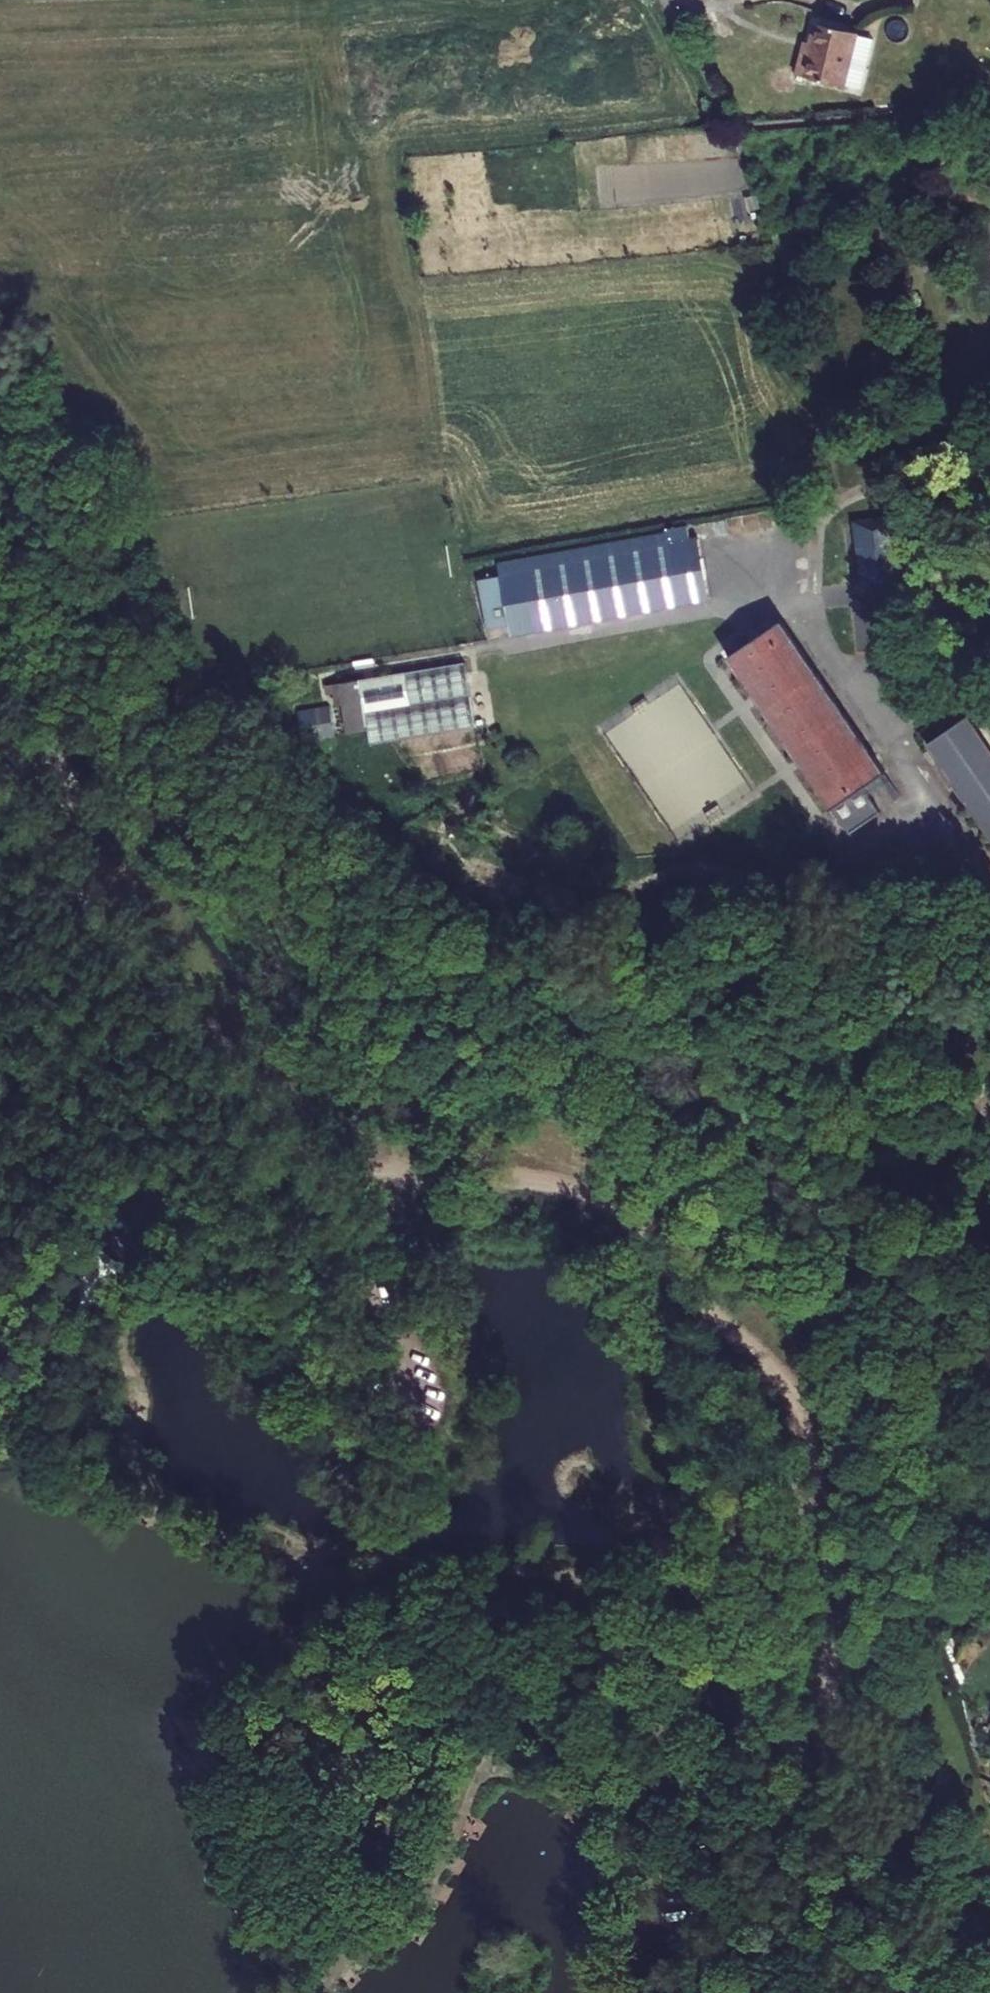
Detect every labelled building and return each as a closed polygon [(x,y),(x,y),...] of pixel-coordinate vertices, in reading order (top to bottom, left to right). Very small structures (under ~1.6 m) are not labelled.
[(811,51),(806,70),(855,82),(868,30),(824,19),(816,52),(811,51)] [(508,569),(519,629),(717,593),(707,534),(699,535),(696,521),(674,525),(677,539),(508,569)] [(735,652),(839,804),(840,804),(856,829),(888,807),(871,782),(893,767),(789,615),(735,652)] [(477,724),(467,659),(365,675),(373,725),(375,740),(477,724)] [(347,687),(353,728),(373,725),(365,675),(331,680),(332,689),(347,687)] [(300,707),(305,739),(334,735),(329,703),(300,707)] [(989,821),(989,732),(976,711),(935,739),(989,821)]
